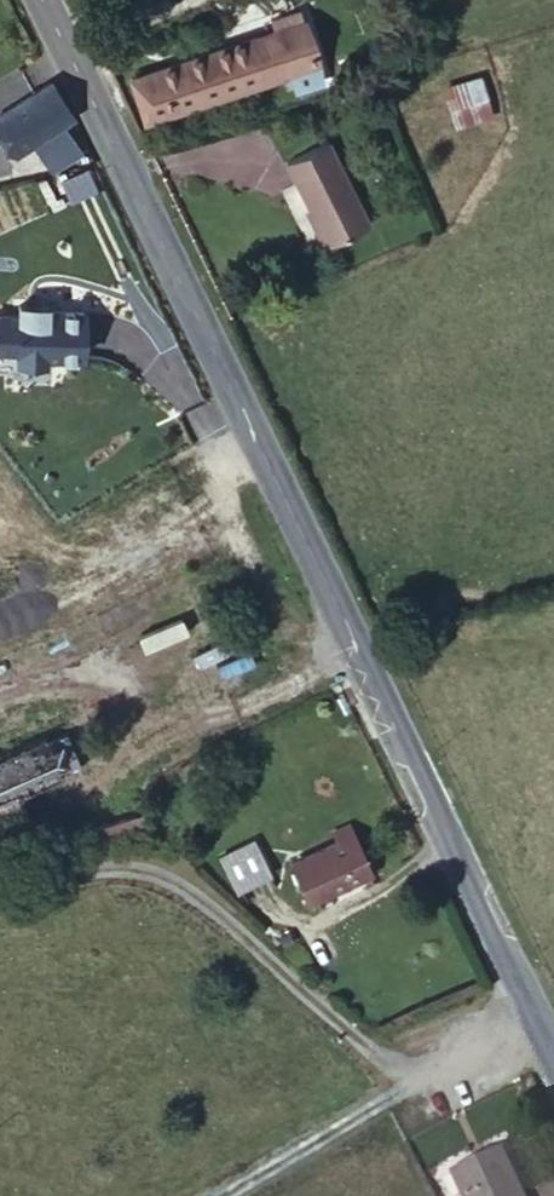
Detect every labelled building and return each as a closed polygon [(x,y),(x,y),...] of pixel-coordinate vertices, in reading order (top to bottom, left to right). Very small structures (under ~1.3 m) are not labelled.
[(293,22),(152,72),(168,111),(306,65),(316,87),(347,74),(319,4),(291,16),(293,22)] [(448,105),(483,94),(479,76),(443,85),(448,105)] [(0,104),(0,126),(8,142),(65,115),(49,83),(0,104)] [(488,112),(483,94),(448,105),(453,122),(488,112)] [(330,143),(289,162),(326,244),(369,225),(330,143)] [(39,734),(59,778),(89,766),(66,722),(39,734)] [(13,798),(59,778),(39,734),(0,751),(0,804),(13,798)] [(37,843),(13,798),(0,804),(0,859),(37,843)] [(337,843),(294,860),(310,897),(374,869),(352,819),(331,828),(337,843)] [(221,857),(255,842),(253,837),(218,853),(221,857)] [(269,873),(255,842),(221,857),(235,887),(269,873)] [(496,1151),(450,1177),(461,1195),(523,1195),(496,1151)]
